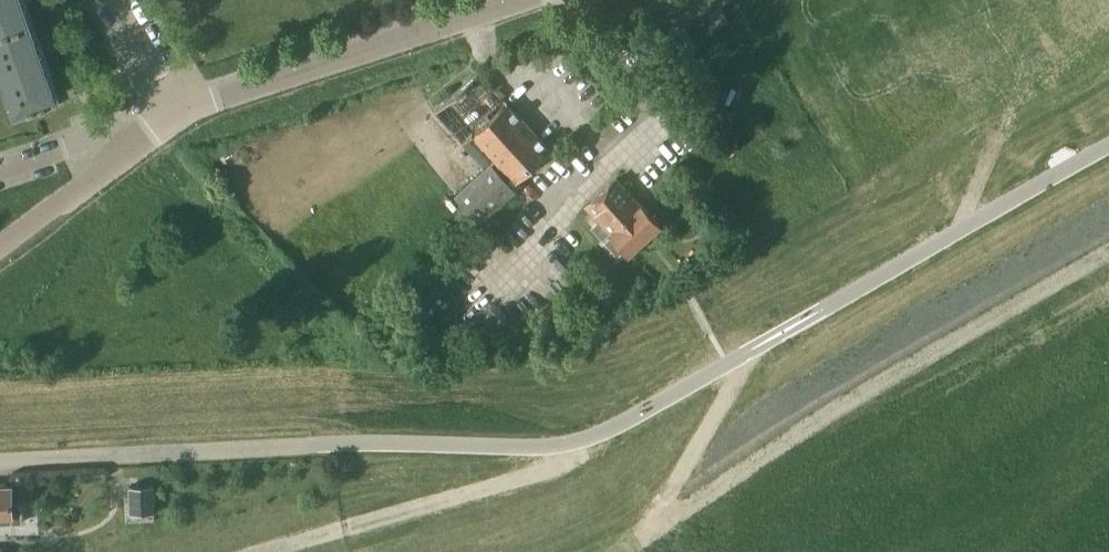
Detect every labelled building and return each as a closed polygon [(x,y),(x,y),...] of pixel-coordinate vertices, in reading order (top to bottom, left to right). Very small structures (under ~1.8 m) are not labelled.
[(14,110),(28,105),(30,111),(60,103),(57,95),(58,95),(25,0),(0,0),(0,69),(14,110)] [(721,7),(709,14),(716,27),(728,20),(721,7)] [(699,48),(686,25),(670,34),(684,57),(699,48)] [(550,149),(507,101),(478,71),(433,111),(462,142),(472,133),(515,180),(550,149)] [(518,191),(493,164),(489,166),(477,151),(455,171),(467,186),(457,196),(482,224),(518,191)] [(599,240),(617,260),(627,251),(629,253),(660,224),(616,177),(586,204),(599,220),(592,226),(602,238),(599,240)] [(22,524),(21,503),(11,504),(10,486),(7,486),(5,483),(0,483),(0,524),(22,524)] [(154,485),(129,486),(130,513),(155,512),(154,485)]
